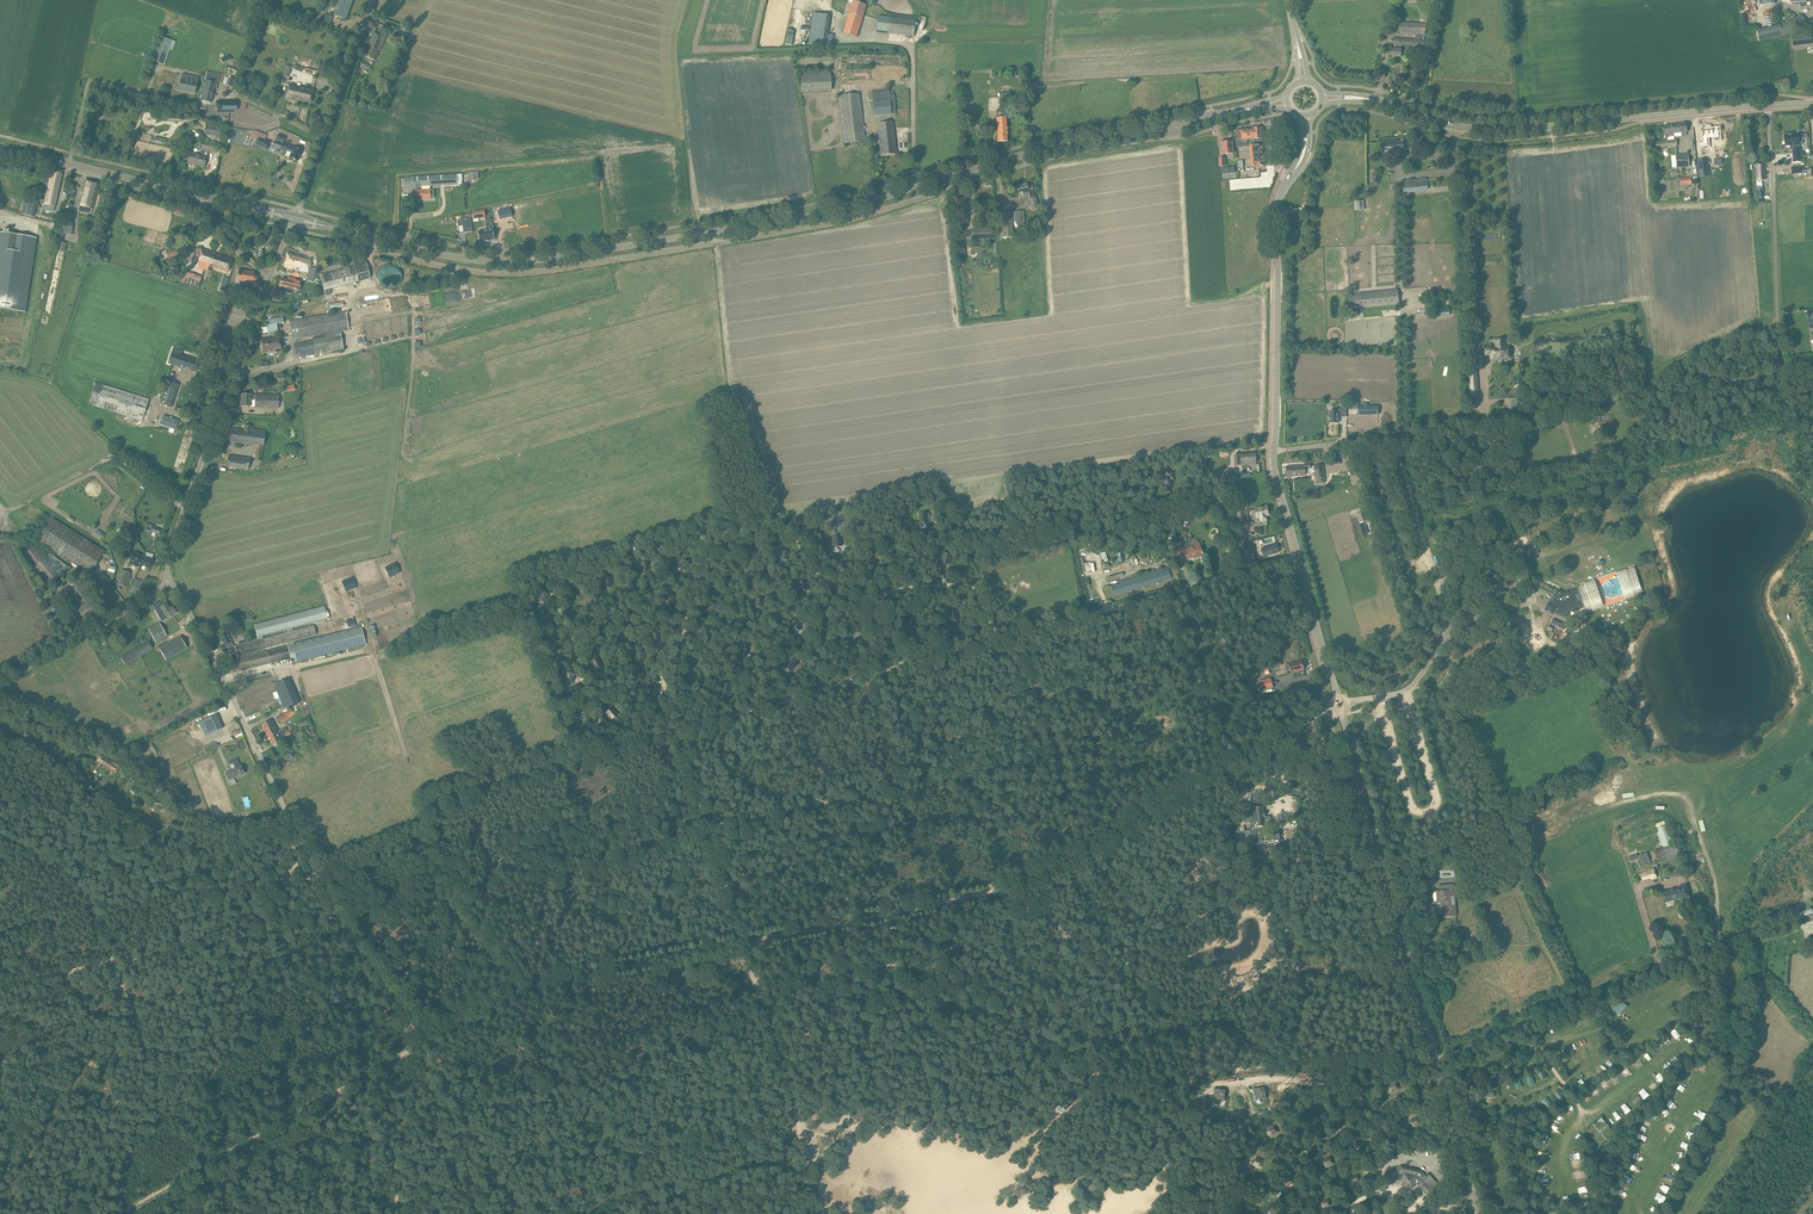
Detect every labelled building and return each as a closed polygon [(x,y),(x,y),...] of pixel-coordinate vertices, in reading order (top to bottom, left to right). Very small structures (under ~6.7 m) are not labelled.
[(334,16),(346,20),(353,0),(340,0),(334,16)] [(866,5),(853,1),(852,4),(848,3),(846,9),(850,11),(850,13),(843,33),(856,37),(866,5)] [(831,14),(813,12),(809,43),(826,45),(826,44),(832,45),(834,35),(830,35),(830,31),(828,30),(831,14)] [(332,17),(325,14),(322,23),(329,26),(332,17)] [(1755,27),(1756,37),(1784,35),(1806,25),(1802,15),(1779,24),(1755,27)] [(878,16),(876,30),(888,32),(887,33),(914,36),(916,20),(890,16),(889,17),(878,16)] [(1401,22),(1400,33),(1415,34),(1421,34),(1421,41),(1424,41),(1425,34),(1426,28),(1426,24),(1407,23),(1401,22)] [(386,34),(383,32),(382,36),(374,33),(369,46),(370,46),(366,57),(375,60),(379,50),(380,50),(386,34)] [(1811,34),(1792,36),(1793,46),(1812,43),(1811,34)] [(173,41),(159,36),(151,60),(165,65),(170,50),(173,51),(176,41),(173,41)] [(1391,49),(1391,56),(1401,57),(1402,50),(1402,45),(1424,46),(1424,41),(1421,41),(1414,40),(1392,39),(1391,44),(1395,44),(1395,49),(1391,49)] [(231,59),(228,55),(221,59),(223,63),(231,59)] [(292,67),(286,65),(282,75),(288,77),(292,67)] [(225,76),(223,83),(226,84),(225,89),(232,91),(236,70),(229,68),(227,77),(225,76)] [(217,73),(208,71),(203,92),(201,101),(211,103),(217,77),(217,73)] [(831,90),(831,72),(801,73),(802,91),(831,90)] [(198,78),(182,74),(178,91),(195,94),(196,90),(198,78)] [(314,90),(289,84),(286,99),(310,104),(314,90)] [(890,95),(889,90),(872,91),(874,116),(896,114),(895,94),(890,95)] [(865,141),(859,93),(839,96),(845,143),(865,141)] [(237,100),(217,100),(217,110),(237,110),(237,101),(237,100)] [(1006,110),(996,110),(998,142),(1008,141),(1007,118),(1006,110)] [(896,154),(892,122),(877,124),(881,156),(896,154)] [(1674,133),(1674,137),(1681,136),(1686,136),(1686,131),(1687,131),(1687,129),(1686,123),(1664,126),(1665,132),(1665,134),(1674,133)] [(207,124),(205,133),(220,137),(221,130),(222,127),(207,124)] [(1702,128),(1703,134),(1703,143),(1700,143),(1699,143),(1699,147),(1708,146),(1708,142),(1707,138),(1712,138),(1712,139),(1718,138),(1719,141),(1718,126),(1711,127),(1705,127),(1702,128)] [(1750,135),(1746,135),(1746,144),(1756,143),(1756,144),(1762,144),(1761,136),(1762,136),(1761,126),(1750,126),(1750,135)] [(1264,165),(1263,152),(1262,145),(1262,141),(1261,141),(1261,138),(1261,137),(1264,137),(1264,127),(1260,128),(1259,127),(1255,127),(1254,128),(1235,130),(1237,148),(1248,147),(1247,139),(1249,139),(1250,146),(1249,146),(1250,153),(1251,166),(1264,165)] [(253,131),(250,137),(257,140),(255,145),(267,150),(270,141),(265,139),(267,135),(259,132),(253,131)] [(286,137),(278,134),(273,147),(278,149),(287,152),(287,151),(291,152),(289,157),(290,158),(289,160),(293,161),(293,159),(298,161),(302,151),(293,147),(283,143),(286,137)] [(1802,135),(1798,135),(1798,134),(1784,135),(1785,145),(1790,145),(1790,150),(1793,150),(1794,162),(1800,161),(1799,149),(1799,144),(1803,144),(1802,139),(1802,135)] [(1403,147),(1402,138),(1382,140),(1383,149),(1392,148),(1393,151),(1392,151),(1393,155),(1396,155),(1396,151),(1399,151),(1399,155),(1404,154),(1404,150),(1403,150),(1403,147)] [(1677,146),(1676,139),(1656,142),(1657,148),(1677,146)] [(218,144),(203,141),(201,150),(202,150),(200,155),(189,153),(189,156),(183,155),(181,163),(187,164),(188,163),(195,165),(204,167),(206,157),(204,156),(205,151),(216,153),(218,144)] [(1234,153),(1232,141),(1223,142),(1224,154),(1234,153)] [(1689,167),(1688,154),(1676,155),(1676,168),(1689,167)] [(1702,159),(1698,160),(1698,163),(1699,172),(1708,171),(1707,159),(1702,159)] [(1764,163),(1755,164),(1757,181),(1765,180),(1764,169),(1765,169),(1764,163)] [(44,190),(41,204),(44,204),(43,209),(54,211),(55,207),(60,180),(62,174),(51,171),(48,185),(45,184),(44,190)] [(479,179),(478,171),(469,172),(470,180),(479,179)] [(458,185),(458,175),(412,177),(413,184),(421,184),(422,190),(416,190),(416,200),(431,199),(430,190),(430,186),(458,185)] [(1428,190),(1427,179),(1403,182),(1404,193),(1428,190)] [(79,205),(93,208),(99,184),(85,180),(79,205)] [(1027,187),(1026,184),(1017,186),(1019,194),(1028,192),(1030,199),(1028,199),(1031,209),(1038,207),(1032,186),(1027,187)] [(37,202),(25,198),(21,213),(33,216),(37,202)] [(966,198),(953,199),(956,222),(969,221),(966,198)] [(1365,210),(1364,201),(1354,201),(1355,211),(1365,210)] [(510,208),(498,211),(500,219),(512,216),(510,208)] [(484,210),(472,212),(473,217),(473,218),(485,217),(484,210)] [(992,217),(991,210),(979,212),(980,219),(992,217)] [(1024,229),(1022,211),(1000,213),(1002,238),(1013,237),(1012,230),(1024,229)] [(1296,215),(1290,215),(1290,225),(1296,225),(1302,225),(1302,215),(1296,215)] [(61,233),(71,234),(72,218),(63,217),(61,233)] [(470,218),(458,220),(459,226),(463,226),(464,233),(472,231),(470,218)] [(487,230),(478,231),(480,241),(485,240),(485,241),(489,241),(489,240),(494,239),(495,239),(493,225),(486,226),(487,230)] [(995,240),(994,226),(973,227),(973,240),(995,240)] [(1291,227),(1285,227),(1284,240),(1292,240),(1292,232),(1296,232),(1296,227),(1291,227)] [(102,238),(109,239),(112,230),(104,228),(102,238)] [(25,312),(37,238),(10,234),(0,232),(0,308),(25,312)] [(58,250),(64,251),(66,243),(60,241),(58,250)] [(182,260),(178,248),(166,251),(169,264),(182,260)] [(196,248),(195,252),(201,254),(199,259),(197,267),(204,269),(207,271),(213,253),(196,248)] [(284,267),(291,269),(294,262),(295,262),(296,258),(295,258),(296,254),(289,252),(284,267)] [(213,253),(207,271),(210,271),(211,267),(228,272),(232,259),(213,253)] [(294,262),(291,269),(307,272),(316,269),(317,269),(312,268),(308,268),(310,261),(304,259),(304,257),(296,254),(295,258),(296,258),(295,262),(294,262)] [(360,263),(359,259),(318,269),(324,290),(370,278),(366,262),(360,263)] [(377,282),(393,287),(400,269),(384,263),(377,282)] [(316,271),(316,269),(307,272),(309,272),(307,281),(313,282),(315,274),(316,274),(316,273),(316,271)] [(254,272),(238,270),(237,274),(236,274),(236,277),(237,277),(236,281),(246,282),(246,283),(249,284),(249,282),(252,283),(255,288),(259,286),(257,281),(258,276),(254,272)] [(183,278),(182,281),(188,283),(198,286),(199,283),(201,279),(202,276),(185,271),(183,278)] [(200,283),(207,286),(209,280),(202,277),(200,283)] [(282,278),(279,286),(284,287),(284,290),(283,290),(291,292),(292,289),(299,291),(301,281),(293,279),(287,277),(287,279),(282,278)] [(1399,304),(1398,289),(1350,294),(1352,309),(1399,304)] [(371,303),(361,305),(361,307),(363,314),(364,314),(369,313),(367,313),(375,312),(375,305),(377,311),(382,310),(382,307),(385,306),(386,310),(388,310),(388,303),(386,302),(384,303),(378,302),(375,303),(371,303)] [(349,330),(346,311),(289,320),(293,340),(296,339),(296,341),(300,340),(299,339),(349,330)] [(265,321),(267,331),(268,333),(279,331),(278,329),(277,324),(284,322),(283,317),(276,319),(266,321),(265,321)] [(343,350),(340,333),(312,338),(312,341),(294,344),(295,354),(300,353),(300,357),(343,350)] [(270,340),(270,337),(260,339),(263,353),(272,352),(272,349),(281,348),(279,338),(270,340)] [(1491,347),(1485,348),(1485,355),(1492,355),(1492,359),(1497,358),(1497,355),(1502,354),(1502,357),(1502,358),(1509,358),(1509,348),(1506,349),(1505,349),(1505,344),(1497,344),(1496,344),(1496,347),(1495,347),(1495,349),(1491,350),(1491,347)] [(173,348),(168,363),(189,370),(195,372),(198,361),(187,358),(181,356),(182,351),(173,348)] [(172,407),(176,393),(179,383),(167,380),(160,403),(172,407)] [(149,399),(95,382),(89,404),(142,421),(149,399)] [(1506,382),(1497,382),(1498,404),(1507,403),(1506,382)] [(1479,397),(1478,383),(1470,383),(1471,397),(1479,397)] [(255,406),(255,408),(279,408),(279,395),(255,394),(255,395),(251,395),(251,394),(241,394),(240,406),(250,406),(255,406)] [(1358,415),(1379,415),(1378,405),(1359,406),(1358,406),(1358,415)] [(1347,407),(1347,406),(1341,406),(1341,409),(1338,409),(1338,411),(1330,411),(1330,423),(1338,423),(1338,417),(1347,417),(1347,407)] [(163,415),(160,424),(175,429),(178,420),(163,415)] [(1614,420),(1595,424),(1596,429),(1600,428),(1601,432),(1615,429),(1614,420)] [(244,431),(241,430),(239,443),(257,445),(255,460),(261,460),(265,431),(252,429),(252,426),(245,425),(244,431)] [(230,441),(239,443),(241,430),(232,429),(230,441)] [(1594,450),(1588,451),(1589,455),(1599,453),(1598,444),(1593,445),(1594,450)] [(1256,463),(1255,453),(1241,454),(1235,455),(1236,465),(1240,465),(1240,463),(1256,463)] [(250,459),(228,456),(227,466),(248,469),(250,459)] [(184,470),(184,459),(175,458),(175,470),(184,470)] [(1167,467),(1163,462),(1157,468),(1159,469),(1152,476),(1160,484),(1166,479),(1170,483),(1177,476),(1170,469),(1169,470),(1167,467)] [(1304,466),(1286,467),(1287,477),(1292,477),(1292,476),(1302,475),(1305,475),(1305,469),(1311,468),(1310,463),(1304,464),(1304,466)] [(1325,483),(1324,465),(1314,466),(1316,484),(1325,483)] [(1171,493),(1167,488),(1162,492),(1166,497),(1171,493)] [(1267,506),(1255,509),(1257,518),(1261,517),(1261,521),(1267,519),(1266,516),(1269,515),(1267,506)] [(1368,520),(1365,511),(1357,514),(1359,523),(1368,520)] [(929,513),(920,513),(919,523),(928,523),(929,513)] [(104,551),(52,519),(38,541),(89,574),(104,551)] [(1167,527),(1171,541),(1178,539),(1174,525),(1167,527)] [(153,526),(151,531),(158,534),(159,534),(161,534),(162,530),(160,529),(153,526)] [(842,545),(841,535),(832,536),(834,546),(842,545)] [(1193,546),(1183,549),(1181,541),(1173,544),(1177,557),(1185,555),(1187,559),(1196,556),(1197,558),(1203,556),(1199,544),(1198,543),(1197,542),(1195,542),(1194,543),(1193,544),(1193,546)] [(1262,542),(1248,544),(1250,554),(1258,552),(1258,556),(1265,555),(1262,542)] [(1278,543),(1264,547),(1266,555),(1279,552),(1278,547),(1279,547),(1278,543)] [(1524,549),(1527,558),(1539,554),(1536,545),(1524,549)] [(59,577),(35,547),(26,555),(50,584),(59,577)] [(789,552),(782,550),(780,558),(787,560),(789,552)] [(952,554),(943,552),(941,562),(950,564),(952,554)] [(153,559),(133,553),(130,563),(141,567),(142,566),(150,568),(153,559)] [(690,564),(684,559),(679,566),(685,571),(690,564)] [(750,561),(742,559),(741,567),(748,568),(750,561)] [(649,562),(641,562),(641,570),(649,571),(649,562)] [(399,572),(395,564),(385,569),(389,577),(399,572)] [(1643,593),(1634,566),(1633,566),(1577,585),(1576,585),(1578,589),(1564,594),(1557,591),(1549,607),(1550,610),(1552,611),(1560,615),(1583,607),(1584,607),(1585,610),(1586,612),(1642,593),(1643,593)] [(126,587),(131,573),(122,570),(117,584),(126,587)] [(1171,579),(1169,570),(1111,586),(1114,595),(1171,579)] [(86,590),(77,575),(67,581),(75,596),(79,594),(80,597),(81,596),(84,602),(77,606),(80,613),(94,605),(90,599),(88,600),(85,594),(83,591),(86,590)] [(612,578),(604,577),(604,585),(612,586),(612,578)] [(354,587),(351,579),(342,582),(345,590),(354,587)] [(806,580),(797,582),(801,592),(804,590),(805,591),(806,591),(805,590),(809,589),(806,580)] [(573,586),(566,591),(571,598),(577,593),(573,586)] [(131,587),(129,593),(138,596),(140,589),(131,587)] [(541,591),(538,598),(545,601),(548,594),(541,591)] [(675,596),(667,594),(665,602),(673,604),(675,596)] [(764,599),(756,597),(754,605),(762,607),(764,599)] [(159,602),(153,605),(160,619),(166,616),(167,618),(173,615),(176,613),(173,607),(170,609),(166,603),(161,606),(159,602)] [(717,607),(711,602),(705,608),(711,613),(717,607)] [(328,618),(324,606),(254,624),(258,639),(234,645),(238,658),(233,659),(228,660),(230,666),(232,673),(291,658),(292,663),(367,644),(362,626),(317,637),(293,643),(293,641),(316,635),(314,625),(293,631),(292,628),(313,622),(328,618)] [(959,619),(957,610),(948,612),(950,621),(959,619)] [(915,623),(915,613),(906,613),(906,623),(915,623)] [(346,620),(348,627),(355,625),(353,619),(346,620)] [(801,629),(800,619),(791,621),(792,630),(801,629)] [(1551,624),(1565,628),(1566,623),(1552,619),(1551,624)] [(633,628),(628,622),(621,627),(626,633),(633,628)] [(167,637),(159,623),(148,629),(156,642),(167,637)] [(862,635),(856,629),(849,637),(856,643),(862,635)] [(226,633),(219,637),(224,646),(226,645),(228,649),(233,646),(231,642),(231,641),(235,639),(230,630),(226,632),(226,633)] [(187,648),(180,636),(159,648),(166,660),(187,648)] [(153,649),(148,641),(121,657),(125,665),(153,649)] [(749,646),(742,645),(740,653),(748,654),(749,646)] [(645,654),(637,652),(635,660),(643,662),(645,654)] [(598,657),(591,661),(595,669),(602,665),(598,657)] [(799,664),(792,658),(785,665),(792,671),(799,664)] [(695,660),(687,660),(687,667),(695,668),(695,660)] [(1304,670),(1302,660),(1289,664),(1285,665),(1286,669),(1291,668),(1292,673),(1304,670)] [(575,674),(567,672),(565,680),(573,682),(575,674)] [(1262,681),(1259,681),(1262,691),(1273,687),(1271,678),(1262,681)] [(299,703),(288,679),(274,685),(284,709),(299,703)] [(731,685),(723,683),(721,691),(729,693),(731,685)] [(651,687),(649,695),(657,697),(659,689),(651,687)] [(299,711),(295,705),(278,719),(282,724),(299,711)] [(612,707),(606,712),(611,719),(618,713),(612,707)] [(581,708),(578,716),(586,718),(589,711),(581,708)] [(215,714),(199,721),(206,736),(222,728),(215,714)] [(301,727),(309,723),(307,717),(298,721),(301,727)] [(261,725),(268,737),(278,732),(272,720),(261,725)] [(283,733),(286,731),(285,728),(283,729),(278,732),(271,735),(268,737),(272,745),(273,745),(273,746),(277,745),(276,743),(280,741),(280,740),(285,737),(283,733)] [(292,756),(291,753),(282,757),(285,762),(287,761),(289,764),(297,760),(295,755),(292,756)] [(114,764),(101,756),(97,762),(115,773),(120,766),(115,762),(114,764)] [(231,772),(227,774),(229,780),(234,778),(244,773),(242,768),(240,765),(239,766),(236,759),(227,763),(231,770),(230,770),(231,772)] [(1249,810),(1250,816),(1250,818),(1251,819),(1250,819),(1251,825),(1249,825),(1250,831),(1252,840),(1254,840),(1256,840),(1264,839),(1266,839),(1267,839),(1267,832),(1272,831),(1271,825),(1270,816),(1265,817),(1265,816),(1265,812),(1264,812),(1264,807),(1254,808),(1255,809),(1249,810)] [(1674,844),(1667,824),(1657,828),(1659,832),(1657,832),(1663,848),(1653,851),(1654,852),(1658,864),(1680,856),(1675,844),(1674,844)] [(1278,831),(1272,831),(1267,832),(1267,839),(1269,851),(1275,850),(1275,848),(1277,848),(1276,843),(1280,843),(1279,838),(1280,838),(1279,830),(1278,830),(1278,831)] [(1239,832),(1241,847),(1252,845),(1252,840),(1250,831),(1239,832)] [(1255,858),(1269,857),(1267,845),(1254,846),(1255,858)] [(1657,878),(1653,867),(1648,869),(1648,871),(1639,875),(1640,881),(1651,878),(1652,880),(1657,878)] [(1524,875),(1522,870),(1514,874),(1516,879),(1524,875)] [(1435,879),(1432,871),(1422,874),(1425,883),(1435,879)] [(1455,896),(1454,884),(1439,885),(1439,891),(1439,892),(1439,896),(1437,896),(1438,902),(1443,902),(1444,916),(1445,916),(1456,915),(1455,905),(1451,905),(1451,896),(1455,896)] [(1689,897),(1686,885),(1679,887),(1679,888),(1663,893),(1665,900),(1671,898),(1672,900),(1683,897),(1683,899),(1689,897)] [(1811,908),(1800,913),(1803,918),(1812,914),(1812,912),(1811,908)] [(1671,1032),(1675,1037),(1680,1033),(1676,1028),(1671,1032)] [(1576,1031),(1564,1035),(1565,1038),(1569,1037),(1570,1040),(1579,1038),(1576,1031)] [(1586,1043),(1590,1051),(1596,1048),(1592,1040),(1586,1043)] [(1586,1048),(1579,1052),(1584,1059),(1590,1055),(1586,1048)] [(1576,1054),(1571,1058),(1576,1064),(1581,1060),(1576,1054)] [(1600,1074),(1605,1072),(1601,1065),(1596,1067),(1600,1074)] [(1592,1071),(1586,1074),(1590,1081),(1596,1078),(1592,1071)] [(1514,1080),(1517,1088),(1523,1086),(1520,1078),(1514,1080)] [(1396,1081),(1387,1085),(1391,1093),(1400,1089),(1396,1081)] [(1603,1081),(1599,1083),(1603,1090),(1607,1088),(1603,1081)] [(1654,1091),(1658,1087),(1654,1083),(1650,1087),(1654,1091)] [(1264,1088),(1254,1090),(1256,1099),(1266,1097),(1264,1088)] [(1646,1090),(1641,1095),(1645,1099),(1650,1094),(1646,1090)] [(1171,1091),(1169,1101),(1179,1103),(1180,1093),(1171,1091)] [(1367,1100),(1361,1094),(1355,1100),(1361,1105),(1367,1100)] [(1227,1102),(1218,1106),(1222,1115),(1231,1112),(1227,1102)] [(1324,1110),(1322,1102),(1314,1104),(1316,1112),(1324,1110)] [(1571,1116),(1576,1112),(1570,1104),(1565,1108),(1571,1116)] [(1611,1114),(1617,1121),(1621,1117),(1616,1110),(1611,1114)] [(1420,1124),(1417,1117),(1410,1121),(1414,1127),(1420,1124)] [(1549,1128),(1558,1133),(1561,1128),(1553,1122),(1549,1128)] [(1601,1125),(1600,1123),(1599,1123),(1598,1124),(1597,1124),(1596,1125),(1596,1126),(1595,1126),(1594,1126),(1594,1127),(1593,1128),(1593,1129),(1593,1130),(1594,1131),(1592,1133),(1593,1133),(1593,1134),(1593,1135),(1594,1136),(1595,1137),(1595,1138),(1596,1138),(1596,1139),(1597,1139),(1598,1139),(1599,1140),(1600,1138),(1602,1140),(1603,1139),(1603,1138),(1607,1135),(1608,1135),(1609,1134),(1607,1132),(1609,1131),(1609,1130),(1608,1129),(1608,1128),(1607,1127),(1607,1126),(1606,1126),(1606,1125),(1605,1125),(1604,1124),(1603,1124),(1601,1125)] [(1279,1132),(1274,1125),(1268,1130),(1272,1136),(1279,1132)] [(1538,1149),(1537,1155),(1545,1157),(1546,1151),(1538,1149)] [(1334,1164),(1330,1156),(1322,1160),(1326,1168),(1334,1164)] [(1263,1160),(1256,1157),(1253,1165),(1260,1168),(1263,1160)] [(1422,1171),(1402,1165),(1385,1173),(1390,1184),(1400,1180),(1403,1181),(1402,1185),(1406,1186),(1405,1187),(1409,1188),(1410,1187),(1413,1187),(1414,1184),(1417,1184),(1428,1197),(1440,1186),(1430,1175),(1427,1177),(1426,1175),(1425,1176),(1423,1174),(1425,1173),(1422,1171)] [(1361,1181),(1358,1174),(1350,1177),(1353,1184),(1361,1181)] [(1295,1184),(1291,1177),(1283,1182),(1287,1189),(1295,1184)] [(1332,1206),(1329,1198),(1321,1201),(1324,1209),(1332,1206)]
